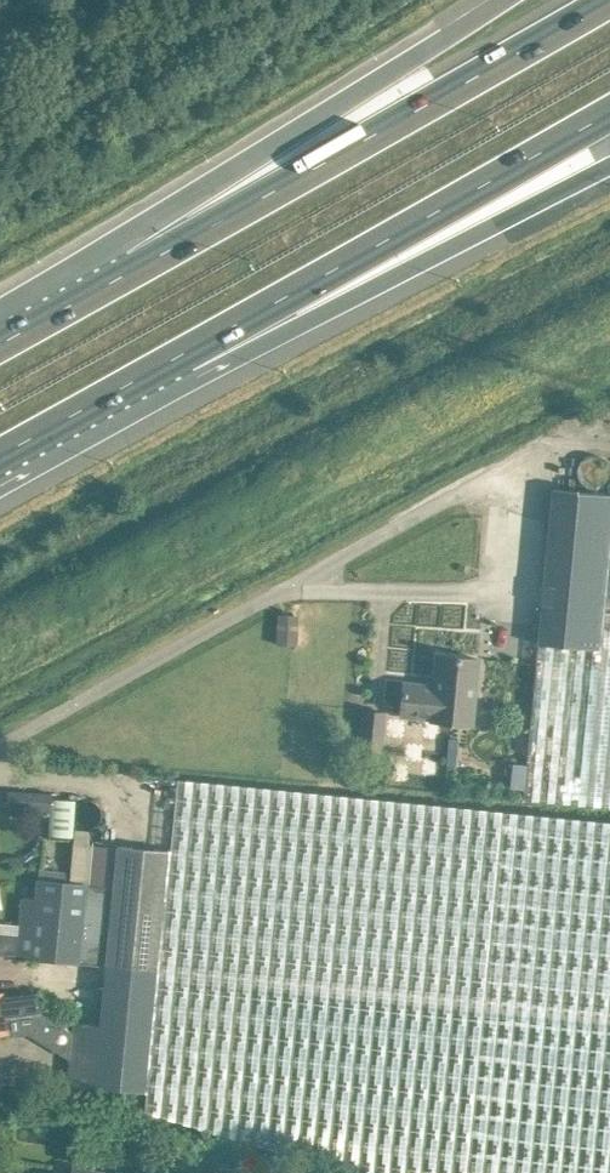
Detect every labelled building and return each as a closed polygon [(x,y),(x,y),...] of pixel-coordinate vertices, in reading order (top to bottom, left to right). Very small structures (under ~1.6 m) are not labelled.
[(552,488),(537,643),(524,797),(609,805),(609,494),(552,488)] [(404,682),(401,714),(431,717),(430,720),(472,724),(478,658),(437,654),(434,685),(404,682)] [(384,711),(364,710),(361,748),(380,750),(384,711)] [(457,764),(459,736),(449,736),(447,762),(457,764)] [(178,777),(171,849),(117,844),(88,844),(85,881),(37,876),(35,897),(22,896),(16,954),(30,955),(30,957),(106,965),(100,1024),(74,1021),(67,1093),(96,1096),(97,1086),(148,1091),(146,1110),(362,1172),(609,1172),(609,820),(178,777)] [(60,811),(59,832),(69,833),(70,820),(73,820),(74,809),(74,791),(7,789),(6,815),(29,816),(29,810),(60,811)] [(10,1032),(8,1018),(41,1013),(37,992),(3,996),(3,991),(0,991),(0,1033),(10,1032)]
